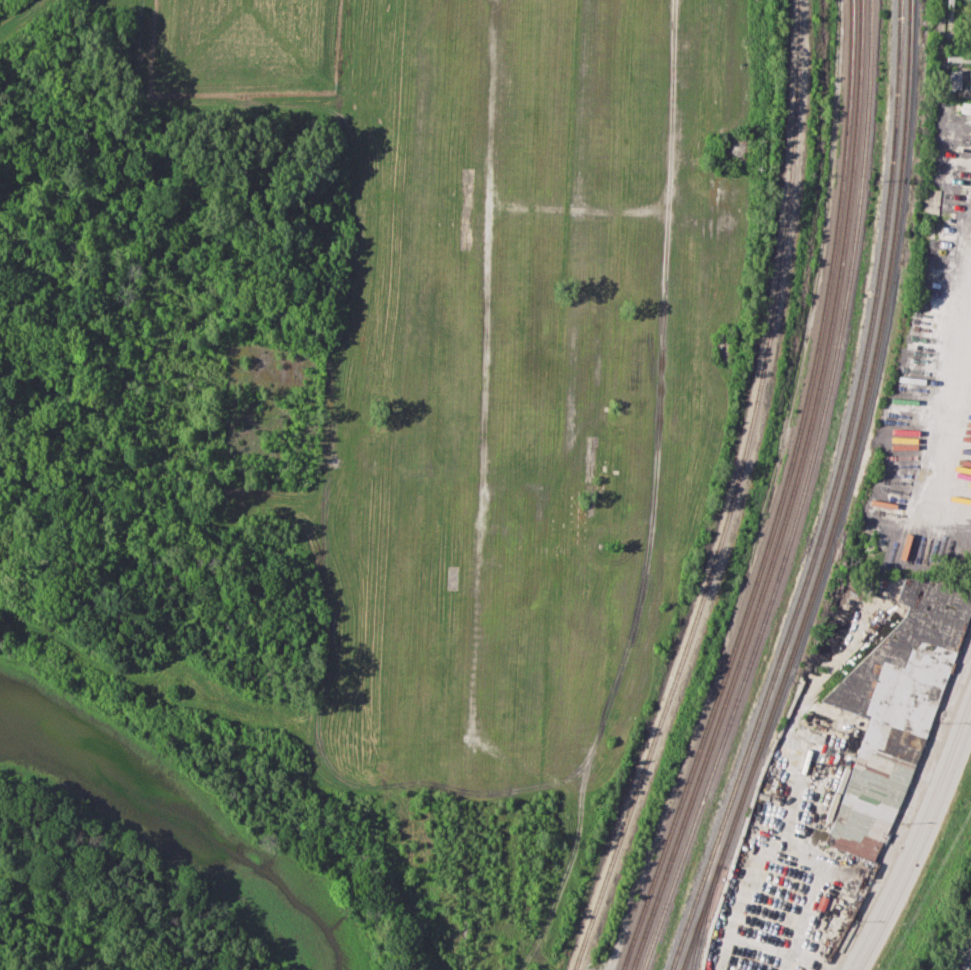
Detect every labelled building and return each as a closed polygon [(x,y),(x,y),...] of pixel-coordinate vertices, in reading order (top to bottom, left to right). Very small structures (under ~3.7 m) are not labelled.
[(904,615),(818,700),(866,717),(823,841),(871,860),(970,605),(970,581),(902,577),(896,600),(908,604),(904,615)]
